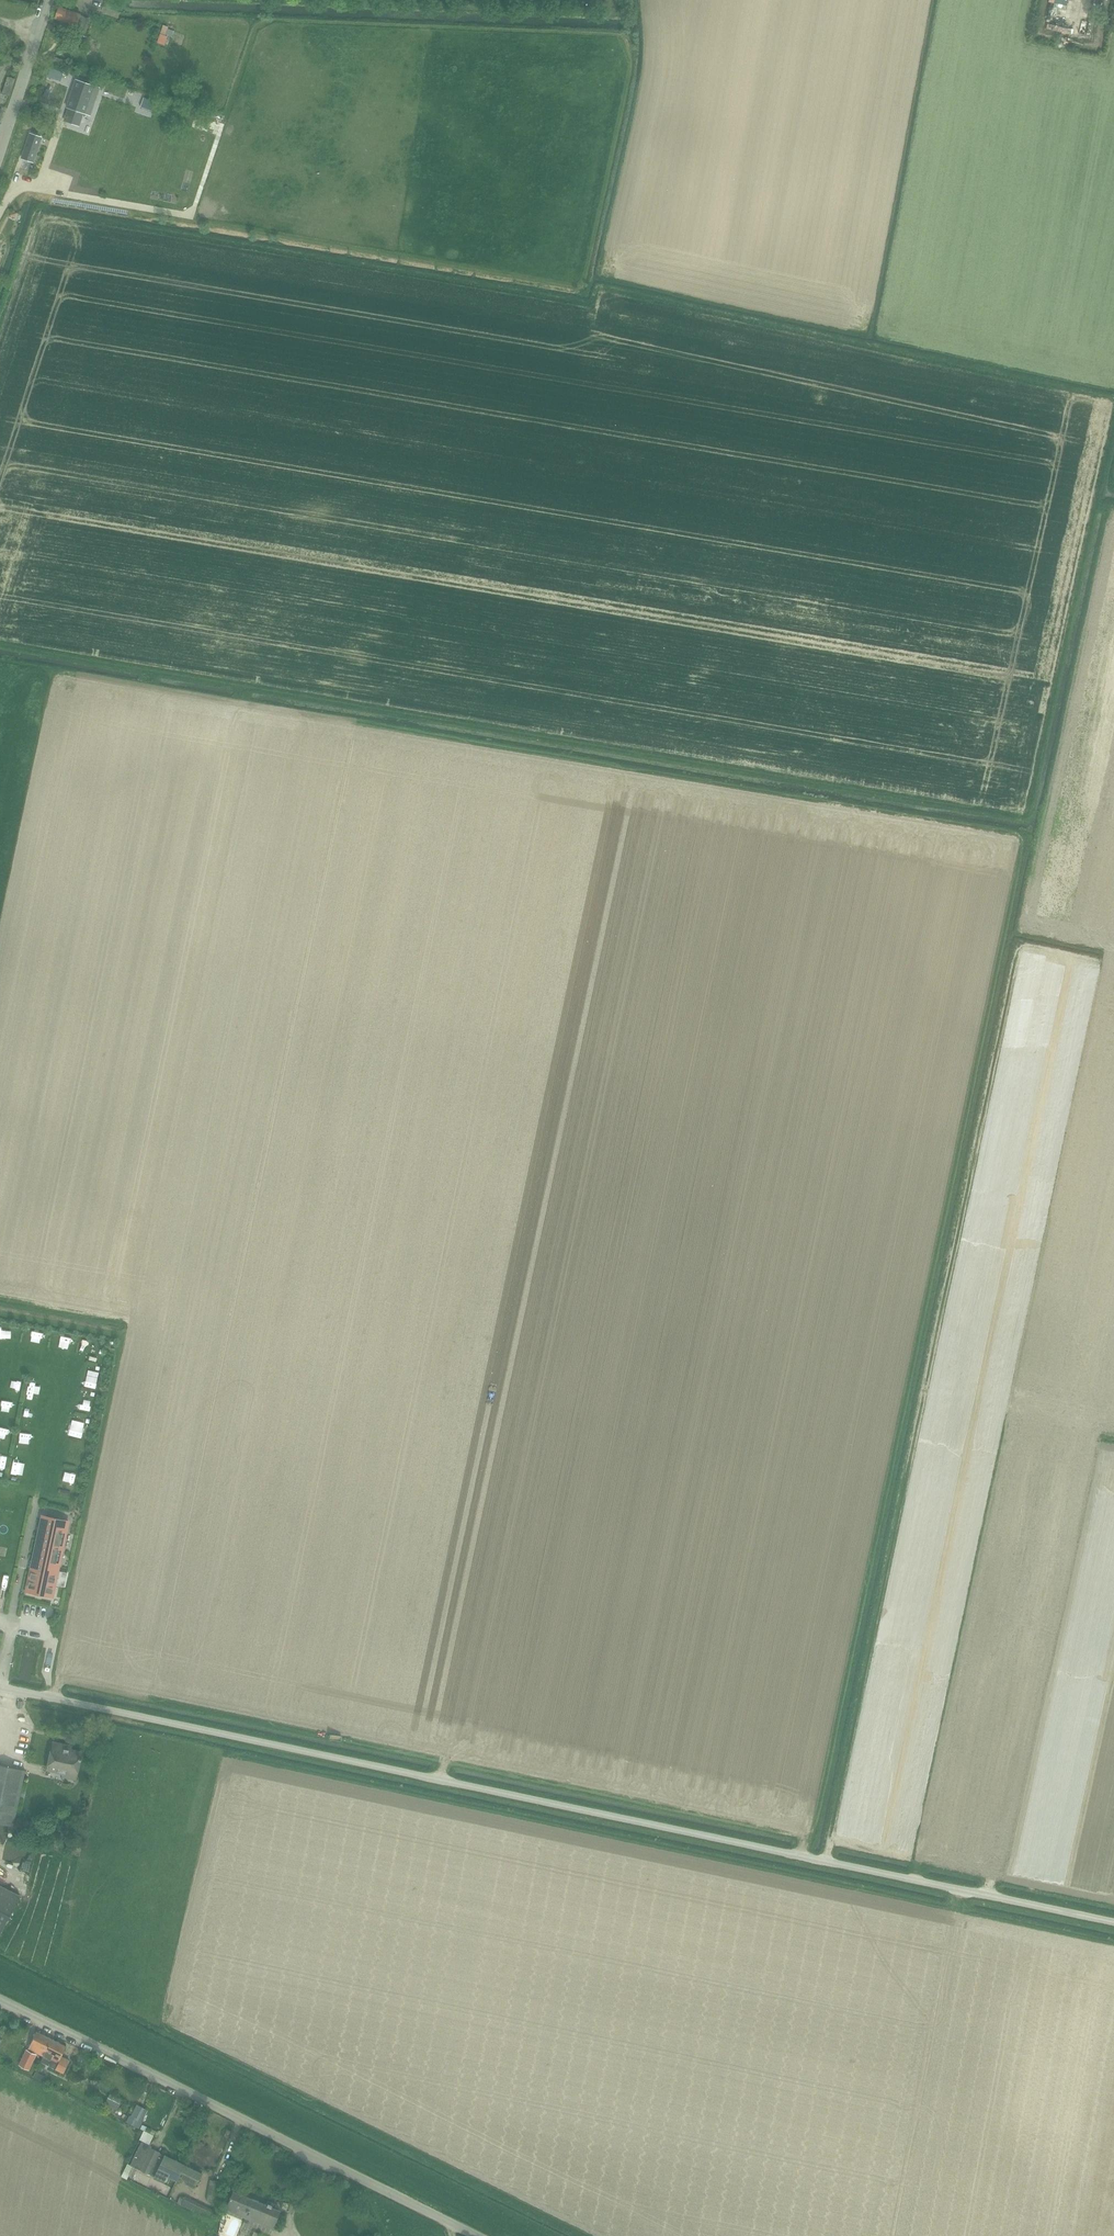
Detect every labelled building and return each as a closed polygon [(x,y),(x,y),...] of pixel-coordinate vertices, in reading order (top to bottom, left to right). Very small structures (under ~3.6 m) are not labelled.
[(74,25),(73,28),(84,32),(88,18),(59,8),(56,19),(74,25)] [(163,25),(157,43),(165,45),(168,36),(172,37),(174,31),(168,29),(169,27),(163,25)] [(51,68),(48,77),(51,78),(61,81),(64,72),(51,68)] [(2,94),(10,96),(11,96),(16,80),(8,77),(2,94)] [(69,109),(65,122),(80,127),(84,114),(86,114),(95,86),(75,79),(66,108),(69,109)] [(26,144),(21,158),(25,159),(34,163),(43,137),(42,137),(31,133),(26,144)] [(43,1517),(27,1591),(40,1594),(53,1596),(68,1522),(55,1519),(43,1517)] [(54,1742),(47,1771),(63,1774),(62,1777),(76,1780),(82,1751),(66,1748),(66,1744),(54,1742)] [(14,1826),(26,1770),(0,1765),(0,1823),(14,1826)] [(0,1934),(20,1895),(0,1885),(0,1934)] [(28,2049),(43,2056),(52,2039),(37,2031),(28,2049)] [(52,2039),(43,2056),(44,2056),(41,2062),(57,2070),(63,2073),(69,2061),(62,2057),(67,2046),(52,2039)] [(37,2054),(27,2049),(19,2064),(30,2069),(37,2054)] [(126,2115),(123,2121),(129,2125),(130,2123),(137,2127),(138,2125),(140,2120),(143,2121),(147,2112),(147,2111),(136,2106),(131,2116),(131,2118),(126,2115)] [(144,2130),(140,2139),(150,2144),(154,2135),(144,2130)] [(130,2165),(128,2164),(124,2172),(129,2174),(133,2166),(140,2170),(140,2171),(149,2175),(150,2174),(165,2181),(167,2176),(175,2180),(178,2174),(183,2164),(165,2155),(151,2148),(152,2146),(142,2142),(130,2165)] [(178,2174),(175,2180),(177,2181),(179,2177),(187,2181),(186,2184),(196,2189),(203,2173),(183,2164),(178,2174)] [(210,2179),(207,2200),(216,2202),(219,2181),(210,2179)] [(234,2190),(226,2210),(272,2230),(281,2210),(234,2190)]
